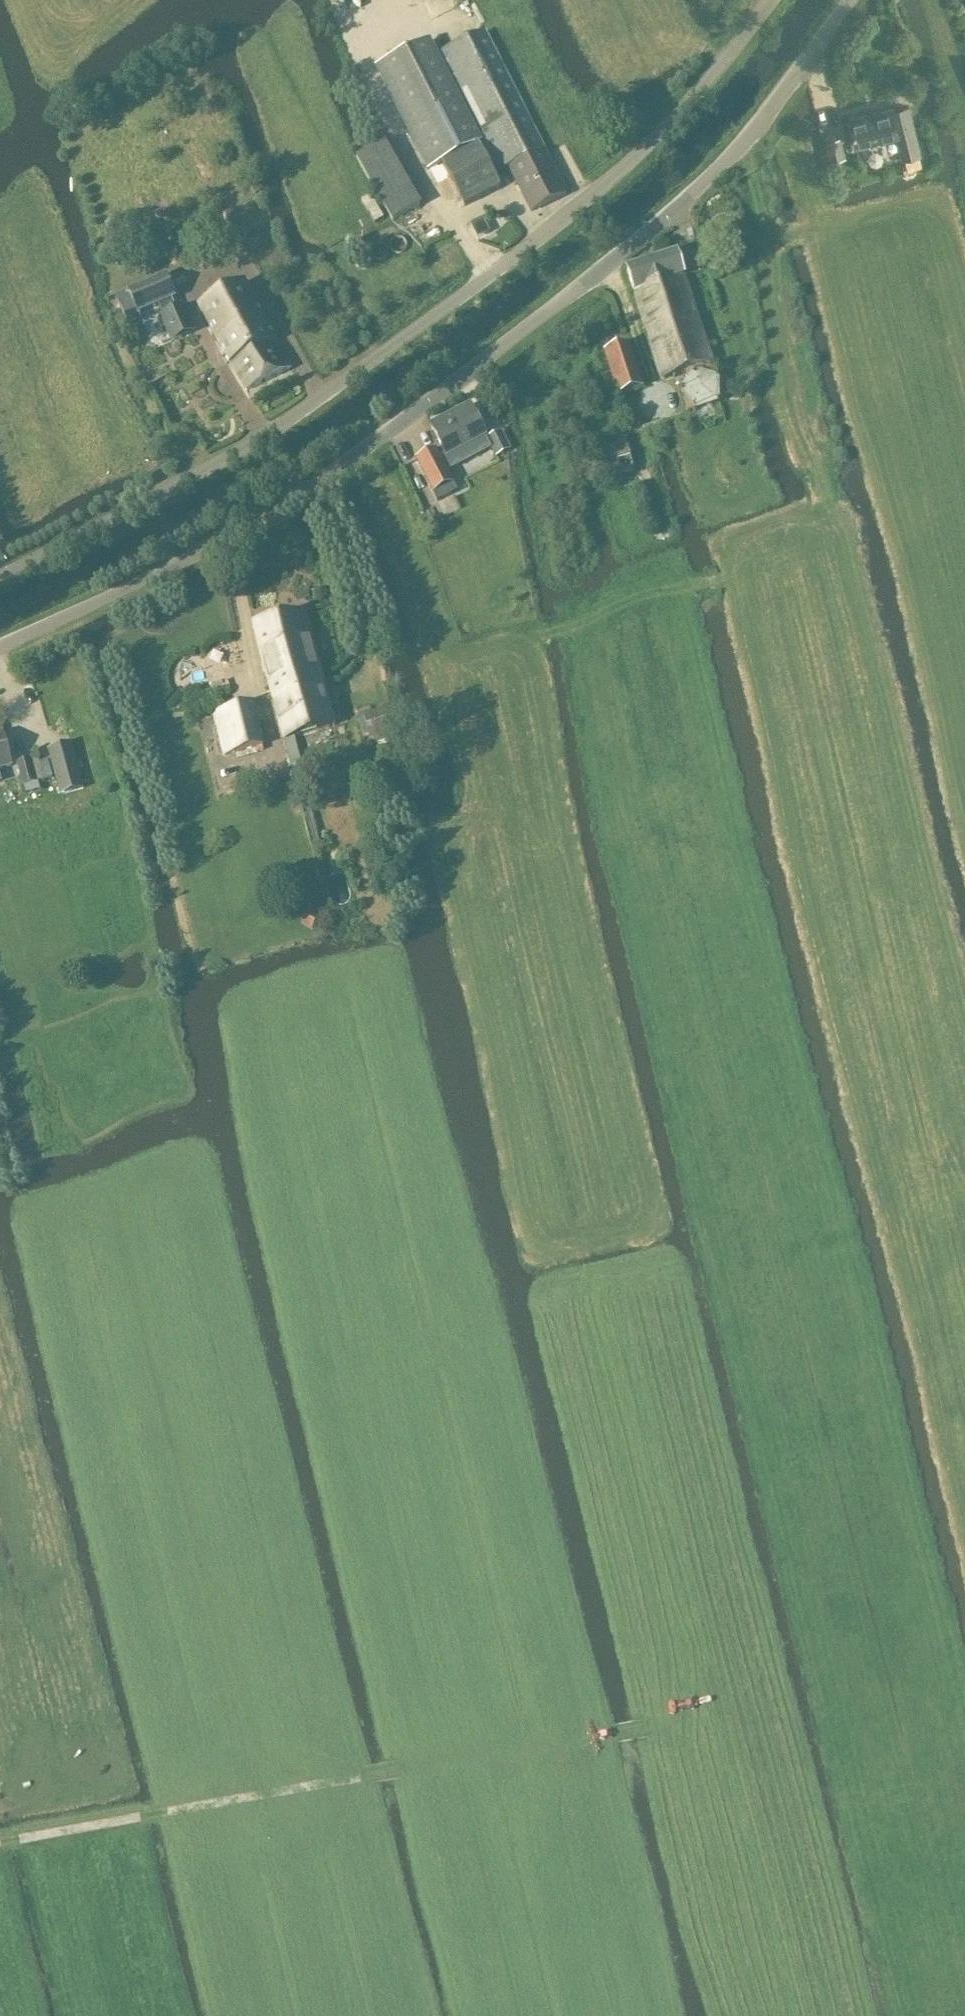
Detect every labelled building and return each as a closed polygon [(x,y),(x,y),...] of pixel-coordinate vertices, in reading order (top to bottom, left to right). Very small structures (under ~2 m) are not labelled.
[(428,42),(379,67),(429,169),(442,163),(463,207),(500,189),(494,177),(510,169),(545,151),(487,33),(436,58),(428,42)] [(892,106),(851,116),(858,144),(898,135),(904,156),(921,152),(909,105),(893,110),(892,106)] [(842,136),(825,141),(830,160),(847,156),(842,136)] [(385,142),(356,159),(392,222),(421,206),(385,142)] [(545,151),(510,169),(530,210),(567,194),(545,151)] [(687,411),(724,401),(684,279),(676,256),(628,271),(635,294),(636,294),(663,378),(673,375),(679,385),(687,411)] [(126,293),(116,297),(128,328),(143,322),(139,314),(161,305),(164,313),(159,315),(165,328),(171,343),(196,332),(190,318),(184,305),(176,308),(173,300),(177,298),(167,274),(125,292),(126,293)] [(247,391),(291,367),(275,340),(246,281),(201,306),(229,364),(247,391)] [(605,353),(617,390),(613,391),(614,396),(644,387),(630,345),(605,353)] [(471,408),(432,428),(443,449),(446,454),(446,456),(485,436),(471,408)] [(491,447),(496,457),(517,447),(508,429),(487,439),(491,447)] [(599,480),(635,470),(626,439),(591,448),(599,480)] [(446,454),(443,449),(437,452),(437,451),(417,461),(438,502),(458,492),(440,457),(446,454)] [(273,699),(324,683),(304,611),(251,622),(273,699)] [(336,726),(324,683),(273,699),(284,740),(336,726)] [(253,703),(215,714),(227,756),(265,746),(253,703)] [(398,732),(391,708),(364,716),(364,717),(358,719),(360,728),(354,730),(357,741),(369,737),(370,740),(373,739),(376,750),(391,746),(388,735),(398,732)] [(0,734),(0,770),(12,766),(3,733),(0,734)] [(72,744),(48,751),(58,786),(82,779),(72,744)] [(24,785),(36,782),(31,760),(19,763),(24,785)]
